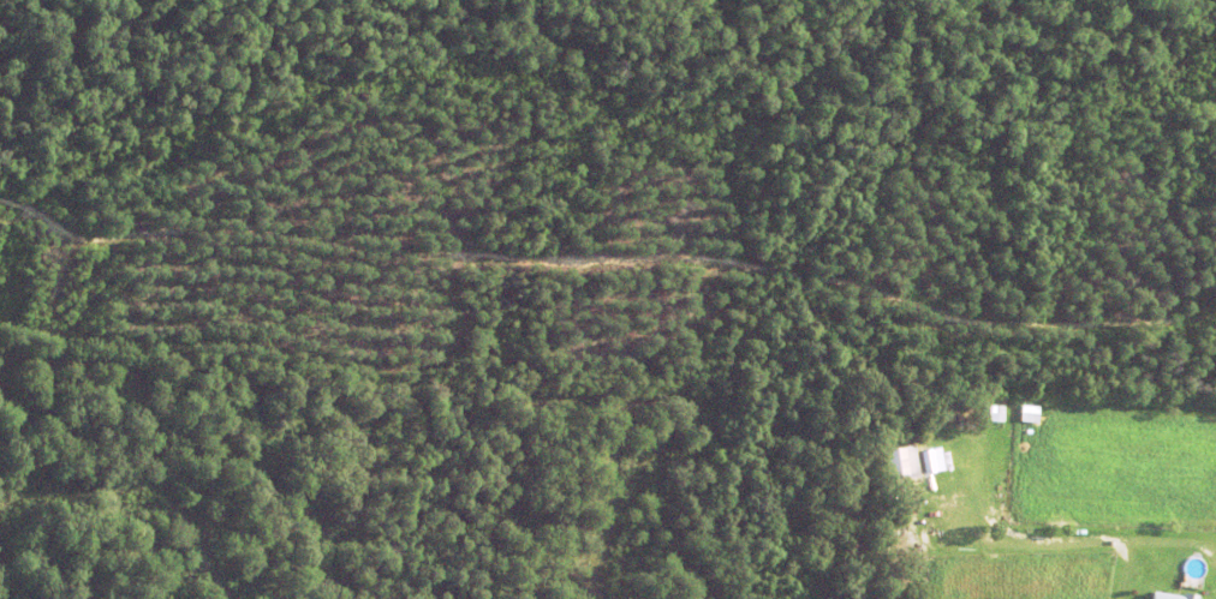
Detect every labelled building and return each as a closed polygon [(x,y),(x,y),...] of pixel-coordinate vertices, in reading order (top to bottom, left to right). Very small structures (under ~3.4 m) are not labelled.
[(1003,405),(987,404),(987,420),(1002,421),(1003,405)] [(884,445),(914,442),(919,473),(888,478),(884,445)] [(942,469),(937,446),(916,450),(921,473),(942,469)] [(1200,597),(1200,598),(1151,598),(1152,588),(1181,593),(1182,588),(1198,591),(1198,595),(1200,597)]
